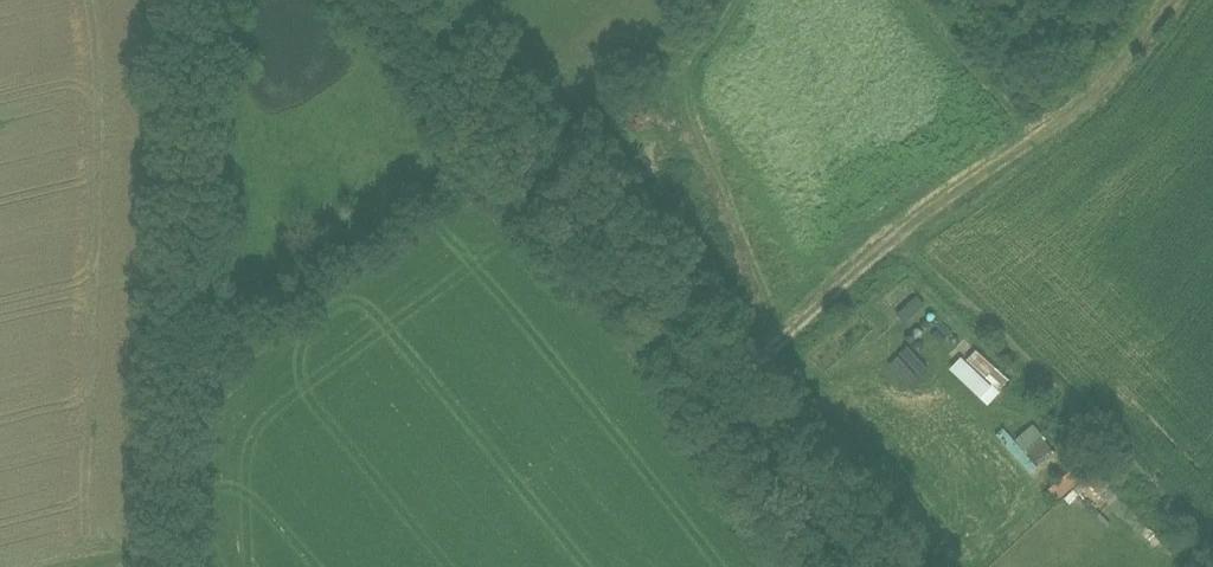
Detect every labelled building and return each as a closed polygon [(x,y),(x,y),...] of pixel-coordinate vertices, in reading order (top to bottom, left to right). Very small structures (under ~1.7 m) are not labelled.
[(910,320),(928,304),(920,296),(902,312),(910,320)] [(913,385),(932,366),(912,346),(893,365),(913,385)] [(993,403),(1015,379),(978,346),(956,370),(993,403)] [(1019,437),(1036,461),(1055,448),(1039,423),(1019,437)] [(1085,462),(1051,486),(1061,499),(1094,474),(1085,462)] [(1097,470),(1088,480),(1114,502),(1122,492),(1097,470)]
